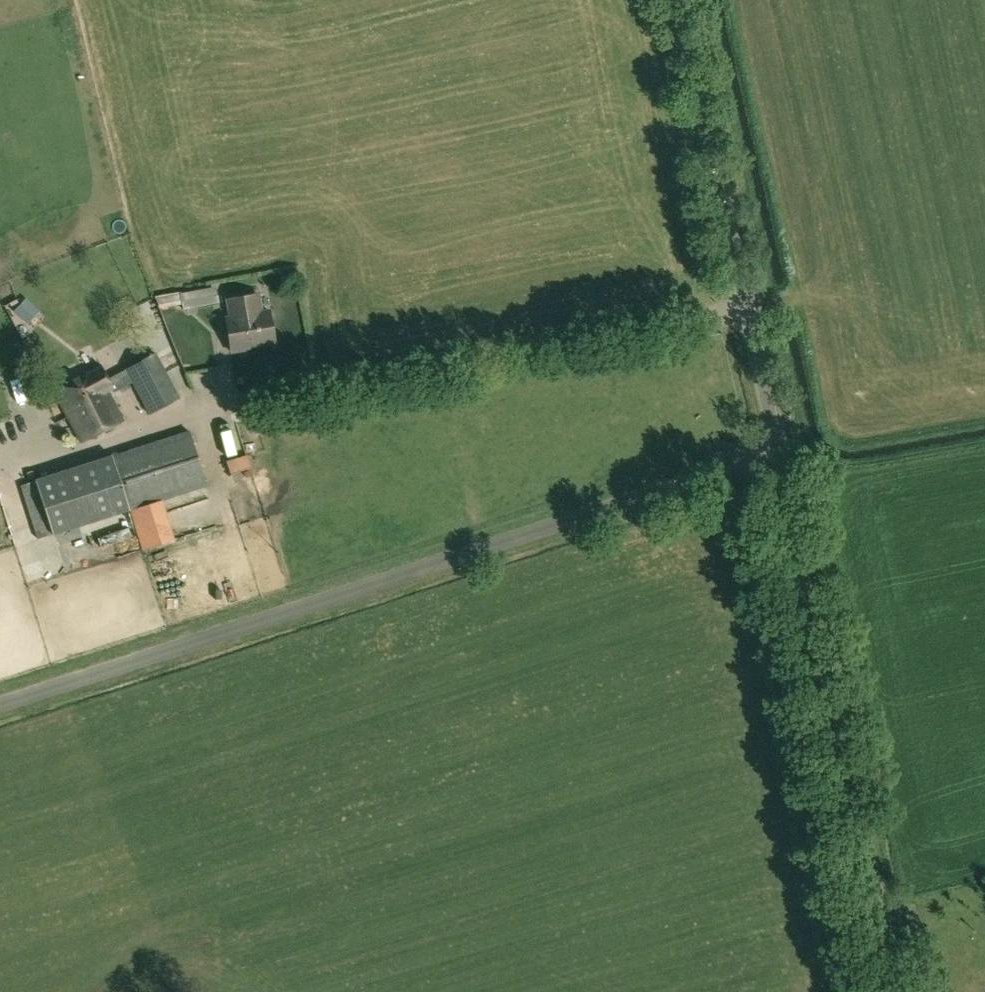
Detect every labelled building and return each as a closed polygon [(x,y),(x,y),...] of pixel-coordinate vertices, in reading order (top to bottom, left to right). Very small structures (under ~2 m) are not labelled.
[(180,293),(183,309),(218,302),(215,286),(180,293)] [(155,297),(159,308),(181,304),(179,293),(155,297)] [(275,342),(270,310),(262,311),(259,294),(227,300),(231,317),(226,318),(232,349),(275,342)] [(17,321),(8,326),(16,342),(25,338),(17,321)] [(102,364),(55,389),(82,440),(121,420),(106,392),(114,388),(116,391),(133,382),(150,413),(180,397),(156,353),(109,378),(102,364)] [(8,380),(15,404),(26,401),(20,377),(8,380)] [(206,484),(189,431),(21,485),(38,540),(130,510),(129,509),(206,484)] [(86,550),(102,548),(100,531),(85,533),(86,550)] [(123,559),(147,552),(142,534),(118,540),(123,559)]
